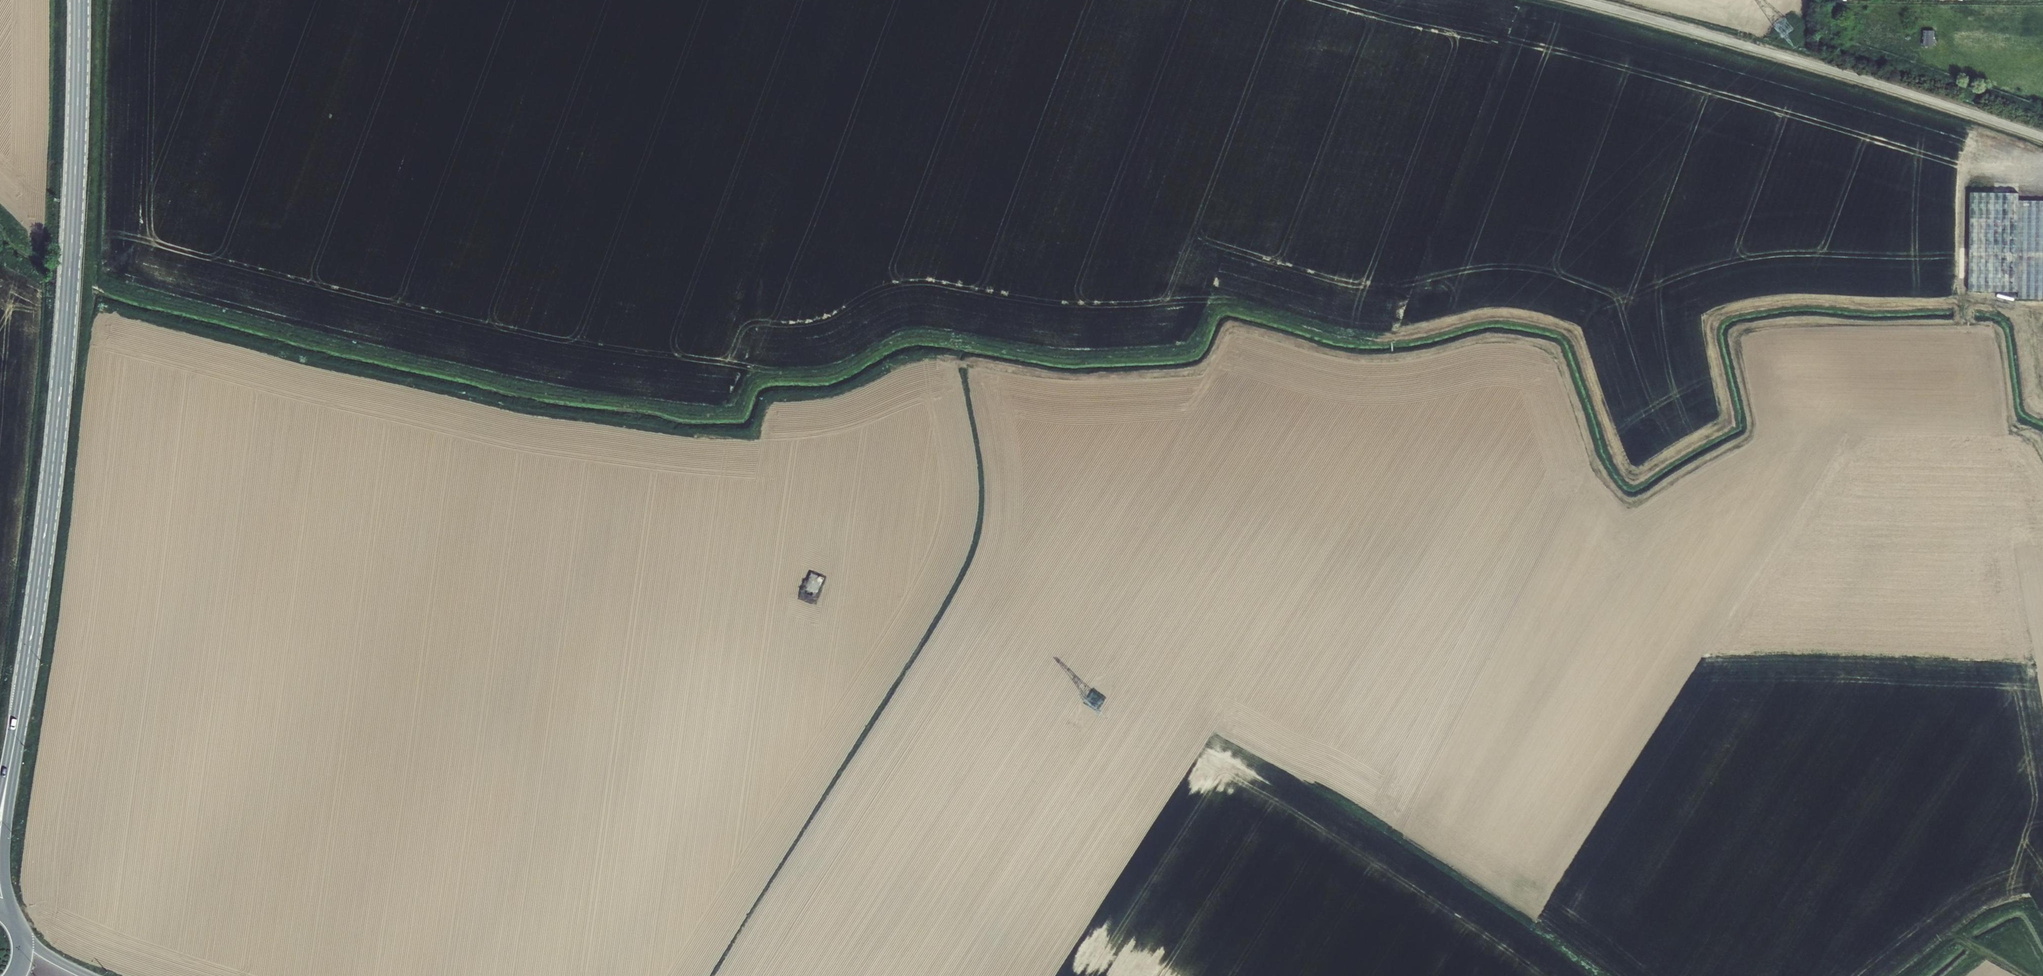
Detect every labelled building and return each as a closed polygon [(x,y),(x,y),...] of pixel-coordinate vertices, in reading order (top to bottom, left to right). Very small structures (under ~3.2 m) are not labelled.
[(1934,31),(1923,31),(1923,45),(1934,46),(1934,31)] [(2020,201),(2019,201),(2019,194),(1970,193),(1968,291),(2018,292),(2018,299),(2042,300),(2042,201),(2020,201)]
